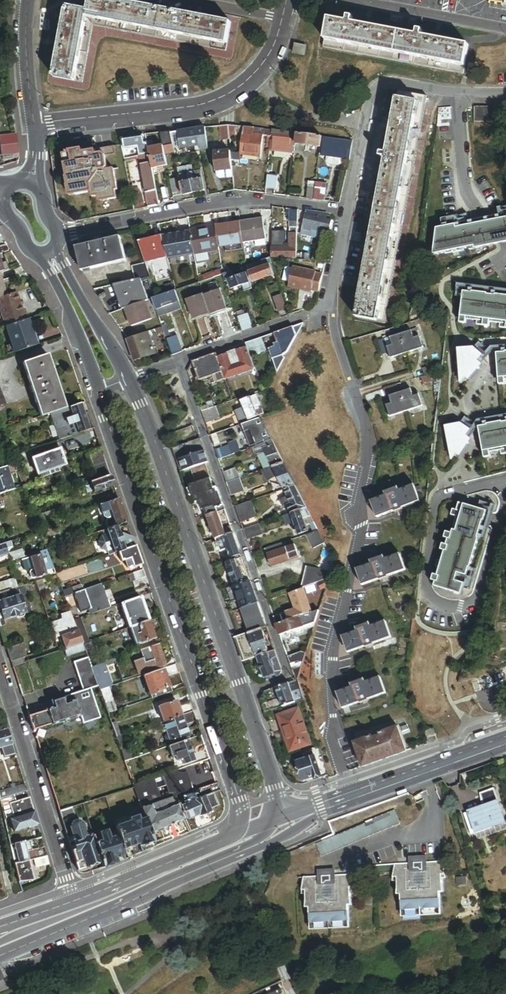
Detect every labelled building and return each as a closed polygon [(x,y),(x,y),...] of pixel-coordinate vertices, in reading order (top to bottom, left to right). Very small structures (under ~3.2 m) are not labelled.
[(88,12),(66,8),(53,79),(82,85),(92,27),(226,52),(231,23),(109,0),(90,0),(88,12)] [(470,47),(329,18),(323,48),(464,76),(470,47)] [(304,56),(306,47),(295,45),(293,54),(304,56)] [(399,92),(394,119),(393,125),(388,155),(387,161),(358,317),(387,323),(429,98),(399,92)] [(498,116),(497,111),(474,109),(477,125),(500,126),(498,116)] [(221,141),(229,140),(228,126),(219,127),(221,141)] [(237,139),(236,127),(228,126),(229,140),(237,139)] [(271,138),(272,132),(243,128),(241,143),(241,146),(239,155),(239,156),(259,158),(262,137),(267,137),(271,138)] [(197,132),(197,131),(170,134),(172,146),(175,145),(179,145),(179,150),(199,148),(197,138),(198,138),(197,132)] [(199,148),(200,151),(207,150),(205,131),(197,132),(198,138),(197,138),(199,148)] [(295,146),(297,135),(272,132),(271,138),(270,149),(270,151),(277,152),(289,154),(294,154),(295,146)] [(170,134),(169,133),(160,134),(163,147),(148,150),(149,155),(151,163),(152,170),(167,167),(165,156),(174,154),(172,146),(170,134)] [(321,140),(321,138),(297,135),(295,146),(320,149),(320,144),(321,140)] [(142,138),(123,142),(125,152),(139,149),(147,148),(147,144),(144,144),(142,138)] [(343,159),(350,160),(352,144),(321,140),(320,144),(323,144),(322,156),(327,157),(327,162),(329,165),(339,166),(342,164),(343,159)] [(114,148),(89,153),(89,150),(66,155),(67,157),(64,158),(68,179),(67,180),(68,188),(79,186),(81,195),(92,193),(93,200),(108,197),(109,202),(118,200),(116,191),(119,191),(114,170),(104,172),(104,171),(106,171),(107,169),(105,158),(115,156),(114,148)] [(148,150),(147,148),(139,149),(141,157),(149,155),(148,150)] [(232,173),(231,154),(221,155),(215,155),(216,174),(217,174),(232,173)] [(140,165),(151,163),(149,155),(141,157),(136,158),(137,165),(140,164),(140,165)] [(149,208),(159,206),(152,170),(151,163),(140,165),(145,190),(142,190),(143,195),(146,194),(149,208)] [(192,168),(178,171),(179,177),(193,174),(192,168)] [(179,180),(183,197),(205,192),(201,173),(193,174),(179,177),(179,180)] [(267,178),(266,191),(276,192),(277,179),(267,178)] [(173,199),(183,197),(179,180),(170,182),(173,199)] [(309,184),(307,201),(314,202),(316,185),(309,184)] [(326,186),(316,185),(314,202),(324,203),(326,186)] [(135,212),(145,210),(142,196),(140,197),(139,191),(131,192),(135,212)] [(297,227),(298,211),(290,211),(289,223),(291,223),(293,223),(293,226),(297,227)] [(333,224),(333,223),(323,221),(323,219),(305,216),(302,235),(309,236),(310,230),(321,232),(320,237),(329,238),(332,227),(333,224)] [(436,229),(433,255),(505,246),(505,218),(489,220),(436,229)] [(263,221),(240,224),(240,225),(243,245),(255,243),(256,249),(265,248),(265,242),(266,242),(265,239),(265,234),(264,229),(263,221)] [(240,225),(215,228),(218,248),(243,245),(240,225)] [(218,248),(215,228),(190,233),(194,256),(219,251),(218,248)] [(284,249),(272,249),(271,259),(296,260),(297,230),(291,230),(290,230),(289,245),(285,245),(285,246),(284,247),(284,249)] [(301,238),(318,241),(317,245),(325,247),(329,238),(320,237),(321,232),(310,230),(309,236),(302,235),(301,238)] [(194,256),(190,233),(162,238),(167,260),(167,261),(194,256)] [(144,265),(167,260),(162,238),(137,243),(144,265)] [(118,240),(77,249),(83,273),(123,264),(118,240)] [(270,260),(261,264),(263,269),(270,266),(272,266),(270,260)] [(263,269),(261,264),(246,269),(251,284),(273,276),(270,266),(263,269)] [(149,279),(144,265),(131,268),(134,283),(140,281),(149,279)] [(312,293),(318,294),(322,277),(315,276),(316,275),(293,270),(288,289),(311,294),(312,293)] [(199,285),(222,277),(221,271),(198,279),(199,285)] [(233,280),(231,274),(222,277),(226,288),(229,287),(230,291),(241,287),(248,285),(245,276),(240,278),(233,280)] [(140,281),(134,283),(114,287),(122,312),(124,311),(145,304),(148,303),(140,281)] [(250,291),(248,285),(241,287),(243,294),(250,291)] [(505,323),(505,295),(463,290),(461,317),(505,323)] [(209,315),(209,316),(225,311),(218,293),(203,298),(209,315)] [(0,299),(0,310),(5,327),(27,320),(25,312),(23,313),(17,294),(7,297),(0,299)] [(179,305),(175,294),(152,301),(156,313),(166,309),(179,305)] [(203,298),(203,297),(186,302),(193,321),(209,315),(203,298)] [(151,322),(145,304),(124,311),(131,329),(151,322)] [(412,319),(413,324),(419,323),(418,318),(416,305),(410,306),(412,319)] [(166,309),(156,313),(158,319),(165,316),(164,313),(167,312),(166,309)] [(242,334),(251,331),(247,317),(244,318),(242,313),(236,315),(242,334)] [(31,320),(28,321),(36,346),(39,345),(31,320)] [(36,346),(28,321),(5,328),(13,353),(36,346)] [(296,339),(303,326),(293,329),(296,339)] [(171,358),(183,354),(177,338),(171,340),(169,337),(166,328),(161,329),(171,358)] [(296,339),(293,329),(274,336),(277,345),(274,346),(274,349),(268,351),(272,362),(282,359),(287,355),(296,339)] [(415,334),(394,340),(396,345),(390,347),(393,355),(394,359),(426,350),(422,338),(417,339),(415,334)] [(126,343),(134,363),(155,355),(148,335),(126,343)] [(265,353),(261,340),(245,346),(247,351),(250,359),(258,357),(258,355),(265,353)] [(396,345),(394,340),(381,344),(385,357),(393,355),(390,347),(396,345)] [(250,359),(247,351),(237,354),(236,352),(228,355),(228,357),(217,361),(221,374),(224,381),(229,380),(254,371),(250,359)] [(496,355),(499,385),(505,384),(505,354),(496,355)] [(217,361),(215,356),(193,364),(199,382),(214,377),(221,374),(217,361)] [(23,365),(40,418),(51,415),(60,412),(65,410),(48,357),(23,365)] [(221,374),(214,377),(216,384),(224,381),(221,374)] [(387,399),(385,392),(367,397),(369,405),(387,399)] [(414,392),(392,399),(394,404),(389,406),(393,418),(425,409),(421,396),(416,397),(414,392)] [(255,411),(261,403),(259,398),(253,399),(252,398),(242,401),(245,409),(248,422),(258,419),(256,412),(255,411)] [(89,431),(80,405),(65,410),(60,412),(69,438),(89,431)] [(220,419),(216,407),(214,408),(208,410),(201,412),(205,424),(220,419)] [(237,412),(242,426),(256,422),(260,420),(258,419),(248,422),(245,409),(237,412)] [(51,415),(60,441),(69,438),(60,412),(51,415)] [(271,443),(260,420),(256,422),(263,443),(264,445),(271,443)] [(256,422),(242,426),(248,449),(263,443),(256,422)] [(478,429),(486,458),(505,454),(505,423),(478,429)] [(6,428),(1,430),(4,438),(9,436),(6,428)] [(189,457),(204,452),(200,440),(185,445),(189,457)] [(56,442),(43,446),(46,454),(59,450),(56,442)] [(273,447),(271,443),(264,445),(251,449),(254,457),(257,456),(264,454),(272,469),(283,465),(273,447)] [(46,454),(43,446),(34,449),(37,457),(46,454)] [(216,451),(218,460),(232,456),(229,447),(216,451)] [(59,450),(46,454),(37,457),(31,459),(36,475),(38,474),(39,479),(53,475),(51,470),(64,466),(59,450)] [(110,477),(102,452),(89,456),(97,482),(110,477)] [(205,465),(208,464),(204,452),(189,457),(193,469),(205,465)] [(264,471),(272,469),(264,454),(257,456),(264,471)] [(205,465),(193,469),(190,470),(195,486),(211,481),(205,465)] [(277,479),(284,492),(295,488),(283,465),(272,469),(264,471),(263,472),(267,482),(277,479)] [(14,491),(6,466),(0,468),(0,495),(14,491)] [(236,469),(222,474),(226,484),(239,479),(236,469)] [(110,477),(97,482),(90,484),(91,486),(93,493),(93,494),(113,488),(110,477)] [(239,479),(226,484),(230,496),(243,492),(239,479)] [(205,512),(223,506),(217,488),(214,489),(211,481),(195,486),(190,488),(191,490),(193,496),(196,504),(200,503),(202,510),(204,509),(205,512)] [(295,488),(284,492),(288,499),(281,501),(283,509),(288,507),(291,515),(306,510),(295,488)] [(389,500),(375,505),(380,519),(397,513),(398,515),(404,513),(403,510),(421,504),(416,490),(401,495),(400,493),(388,497),(389,500)] [(126,524),(118,501),(108,504),(110,512),(116,528),(126,524)] [(252,502),(236,508),(241,524),(258,518),(252,502)] [(110,512),(108,504),(99,507),(102,515),(103,514),(110,512)] [(217,514),(225,511),(223,506),(205,512),(206,513),(207,517),(217,514)] [(462,595),(486,513),(463,506),(434,588),(462,595)] [(62,507),(39,516),(41,523),(65,515),(62,507)] [(291,515),(284,518),(287,526),(294,524),(298,535),(307,532),(305,528),(309,526),(314,525),(306,510),(291,515)] [(116,528),(110,512),(103,514),(103,517),(106,519),(106,524),(108,531),(116,528)] [(222,531),(217,514),(207,517),(215,541),(222,538),(225,538),(224,535),(222,531)] [(309,526),(314,535),(318,533),(314,525),(309,526)] [(259,526),(242,532),(246,542),(262,536),(259,526)] [(2,539),(3,542),(38,531),(36,528),(2,539)] [(119,536),(116,528),(108,531),(106,531),(115,555),(118,553),(125,551),(122,544),(119,536)] [(228,537),(232,535),(230,528),(222,531),(224,535),(227,534),(228,537)] [(115,555),(106,531),(103,532),(104,536),(102,536),(99,542),(101,549),(107,551),(109,556),(112,555),(115,555)] [(122,544),(132,540),(131,539),(122,535),(119,536),(122,544)] [(230,560),(240,556),(233,535),(232,535),(228,537),(225,538),(222,538),(227,551),(230,560)] [(220,553),(227,551),(222,538),(215,541),(220,553)] [(134,548),(132,540),(122,544),(125,551),(134,548)] [(285,550),(283,545),(265,551),(267,557),(285,550)] [(141,566),(134,548),(125,551),(118,553),(119,556),(121,562),(125,561),(127,569),(132,567),(133,569),(141,566)] [(20,558),(23,557),(21,550),(9,554),(11,561),(20,558)] [(45,550),(39,552),(39,554),(20,560),(24,570),(28,572),(30,577),(32,578),(36,577),(36,578),(46,575),(44,571),(53,569),(45,550)] [(289,562),(285,550),(267,557),(271,568),(289,562)] [(39,552),(23,557),(20,558),(20,560),(39,554),(39,552)] [(378,566),(363,571),(367,585),(385,579),(386,581),(393,579),(392,576),(409,571),(405,557),(389,562),(388,559),(377,563),(378,566)] [(243,575),(246,573),(242,560),(237,562),(239,569),(241,568),(243,575)] [(234,587),(244,584),(241,575),(243,575),(241,568),(239,569),(237,562),(226,566),(234,587)] [(328,582),(330,572),(305,566),(299,592),(316,586),(328,582)] [(145,579),(143,572),(132,575),(134,583),(145,579)] [(0,583),(0,593),(17,587),(14,579),(0,583)] [(147,586),(145,579),(134,583),(132,583),(134,590),(147,586)] [(44,590),(41,580),(36,581),(40,592),(44,590)] [(244,610),(257,605),(249,582),(244,584),(234,587),(230,589),(233,598),(237,597),(238,601),(242,611),(244,610)] [(319,593),(325,591),(328,582),(316,586),(319,593)] [(89,609),(88,609),(89,614),(108,608),(101,586),(84,592),(89,609)] [(0,594),(0,600),(5,599),(3,594),(8,592),(10,597),(19,594),(17,590),(17,588),(0,594)] [(64,597),(73,594),(73,593),(71,588),(62,592),(64,597)] [(83,591),(73,594),(79,612),(88,609),(89,609),(84,592),(83,591)] [(301,591),(289,596),(294,612),(297,620),(310,616),(301,591)] [(30,610),(25,593),(19,595),(24,612),(30,610)] [(0,600),(0,612),(3,620),(3,619),(25,613),(24,612),(19,595),(19,594),(10,597),(5,599),(0,600)] [(147,622),(140,599),(121,605),(128,629),(134,627),(147,622)] [(256,625),(263,622),(257,605),(244,610),(247,619),(253,617),(256,625)] [(294,612),(273,619),(275,626),(297,620),(294,612)] [(297,620),(275,626),(279,637),(281,636),(283,639),(285,640),(289,639),(289,637),(295,635),(296,637),(302,635),(303,632),(302,629),(314,625),(318,613),(310,616),(297,620)] [(147,622),(153,639),(164,635),(159,619),(147,622)] [(153,639),(147,622),(134,627),(139,644),(153,640),(153,639)] [(357,635),(343,640),(348,654),(364,648),(365,650),(372,648),(371,646),(389,640),(385,626),(368,631),(367,629),(356,632),(357,635)] [(88,641),(83,627),(77,630),(82,643),(88,641)] [(134,627),(128,629),(134,646),(139,644),(134,627)] [(81,644),(76,630),(60,636),(65,649),(81,644)] [(267,655),(274,653),(271,646),(264,648),(263,645),(266,644),(261,630),(248,635),(257,659),(267,655)] [(237,639),(246,663),(256,659),(257,659),(248,635),(237,639)] [(244,663),(246,663),(237,639),(236,639),(244,663)] [(86,654),(91,652),(88,642),(82,644),(86,654)] [(10,661),(22,658),(25,657),(21,644),(6,648),(10,661)] [(67,655),(84,650),(81,644),(65,649),(67,655)] [(163,667),(157,646),(138,652),(143,665),(145,664),(146,667),(136,671),(139,678),(140,677),(155,673),(154,670),(163,667)] [(274,677),(274,679),(278,678),(281,673),(274,653),(267,655),(270,664),(272,663),(274,670),(272,670),(274,677)] [(286,659),(295,682),(297,681),(305,655),(300,654),(286,659)] [(263,680),(274,677),(272,670),(274,670),(272,663),(270,664),(267,655),(257,659),(256,659),(263,680)] [(12,666),(24,663),(22,658),(10,661),(12,666)] [(112,687),(104,663),(98,665),(105,685),(108,685),(109,688),(112,687)] [(105,685),(98,665),(97,664),(90,667),(99,691),(107,688),(109,688),(108,685),(105,685)] [(178,675),(175,666),(162,670),(165,679),(178,675)] [(162,670),(155,673),(140,677),(147,697),(148,701),(170,694),(165,679),(162,670)] [(352,688),(337,693),(342,708),(361,701),(361,703),(368,701),(368,699),(384,693),(379,679),(363,684),(363,681),(351,686),(352,688)] [(297,681),(295,682),(287,684),(294,704),(303,701),(297,681)] [(294,704),(287,684),(274,689),(281,708),(294,704)] [(107,688),(99,691),(108,714),(116,712),(107,688)] [(44,704),(45,707),(46,710),(69,703),(67,697),(44,704)] [(46,710),(50,723),(50,726),(79,716),(75,701),(69,703),(46,710)] [(275,701),(260,706),(263,715),(278,710),(275,701)] [(158,708),(163,723),(180,717),(178,711),(175,702),(158,708)] [(191,713),(189,707),(178,711),(180,717),(191,713)] [(28,716),(32,729),(50,723),(46,710),(39,713),(28,716)] [(277,718),(290,753),(310,746),(297,711),(277,718)] [(195,723),(191,713),(180,717),(184,727),(195,723)] [(180,717),(163,723),(170,743),(187,737),(184,727),(180,717)] [(372,738),(356,744),(364,767),(406,752),(398,729),(380,735),(381,737),(373,740),(372,738)] [(6,731),(0,733),(0,750),(11,747),(6,731)] [(436,741),(433,731),(425,734),(428,744),(436,741)] [(187,737),(170,743),(171,747),(186,742),(188,741),(187,737)] [(123,742),(117,744),(122,758),(128,757),(123,742)] [(171,747),(167,748),(170,756),(173,754),(177,763),(181,762),(182,764),(192,761),(191,756),(186,742),(171,747)] [(14,756),(11,747),(0,750),(3,760),(14,756)] [(208,761),(205,751),(191,756),(192,761),(194,766),(208,761)] [(303,783),(320,777),(313,755),(303,758),(305,764),(297,766),(303,783)] [(125,763),(133,786),(138,784),(130,761),(125,763)] [(213,775),(208,761),(194,766),(182,769),(188,786),(191,785),(196,783),(195,781),(213,775)] [(133,786),(132,787),(133,789),(140,810),(141,810),(146,808),(144,801),(188,786),(182,769),(138,784),(133,786)] [(219,792),(216,784),(194,792),(189,794),(191,800),(192,802),(210,795),(211,795),(219,792)] [(188,786),(144,801),(146,808),(149,807),(175,799),(189,794),(194,792),(191,785),(188,786)] [(24,787),(0,794),(0,801),(13,797),(26,794),(26,793),(24,787)] [(481,792),(485,805),(498,801),(495,788),(481,792)] [(178,807),(184,820),(207,811),(206,810),(215,807),(211,795),(210,795),(192,802),(182,806),(178,807)] [(13,797),(0,801),(2,809),(10,806),(15,804),(13,797)] [(178,806),(175,799),(149,807),(152,816),(178,806)] [(18,833),(36,827),(28,800),(15,804),(10,806),(14,820),(18,833)] [(498,801),(485,805),(469,810),(475,831),(505,822),(498,801)] [(81,806),(72,809),(74,817),(84,814),(81,806)] [(178,807),(178,806),(152,816),(150,817),(155,832),(159,831),(184,820),(178,807)] [(152,816),(149,807),(146,808),(141,810),(149,834),(155,832),(150,817),(152,816)] [(72,809),(71,808),(58,812),(61,821),(74,817),(72,809)] [(475,831),(469,810),(464,811),(470,832),(475,831)] [(321,858),(395,827),(390,813),(316,845),(321,858)] [(128,823),(114,828),(115,833),(121,850),(138,845),(138,848),(152,844),(144,820),(137,822),(136,818),(127,821),(128,823)] [(94,844),(93,840),(89,841),(88,838),(86,838),(82,825),(81,825),(79,826),(78,824),(77,823),(72,824),(71,827),(71,828),(69,828),(72,838),(74,842),(73,842),(74,846),(76,852),(79,851),(84,868),(100,863),(94,844)] [(162,839),(159,831),(155,832),(149,834),(152,843),(162,839)] [(109,866),(113,865),(112,860),(123,856),(121,850),(115,833),(107,836),(106,832),(98,835),(100,842),(94,844),(100,863),(102,869),(109,866)] [(31,851),(29,843),(24,844),(29,863),(35,861),(47,858),(43,849),(31,851)] [(24,844),(11,848),(15,866),(29,863),(24,844)] [(140,854),(153,848),(152,844),(138,848),(140,854)] [(69,847),(77,870),(84,869),(84,868),(79,851),(76,852),(74,846),(70,847),(69,847)] [(427,857),(409,857),(410,864),(410,873),(428,872),(428,863),(427,857)] [(49,867),(47,858),(35,861),(37,870),(49,867)] [(401,911),(441,909),(440,893),(444,893),(442,876),(445,875),(442,862),(428,863),(428,872),(410,873),(410,864),(395,865),(393,878),(397,878),(398,888),(397,895),(401,895),(401,911)] [(29,863),(15,866),(20,885),(34,882),(29,863)] [(336,869),(318,870),(318,877),(318,886),(336,885),(336,876),(336,869)] [(318,886),(318,877),(303,878),(302,891),(305,891),(306,901),(305,908),(309,908),(309,924),(349,922),(348,906),(352,906),(350,889),(353,888),(350,875),(336,876),(336,885),(318,886)]
